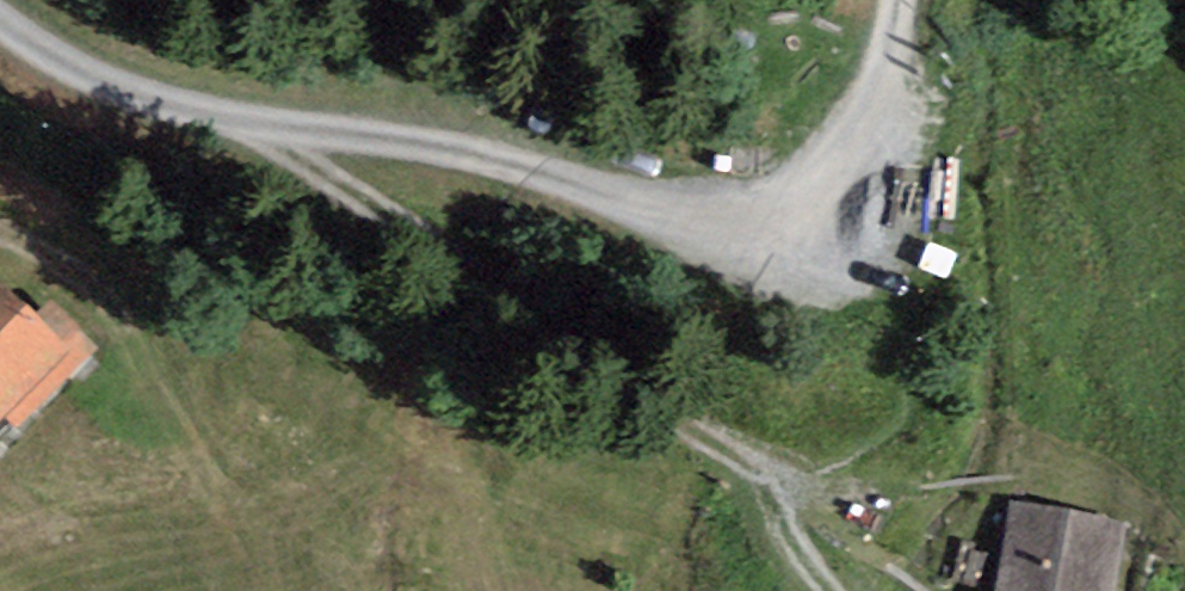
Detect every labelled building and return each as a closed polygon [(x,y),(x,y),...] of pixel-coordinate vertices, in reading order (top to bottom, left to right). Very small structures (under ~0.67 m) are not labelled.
[(8,434),(16,441),(102,353),(53,305),(30,328),(0,300),(0,442),(8,434)] [(1011,508),(997,590),(1116,590),(1126,527),(1011,508)]
